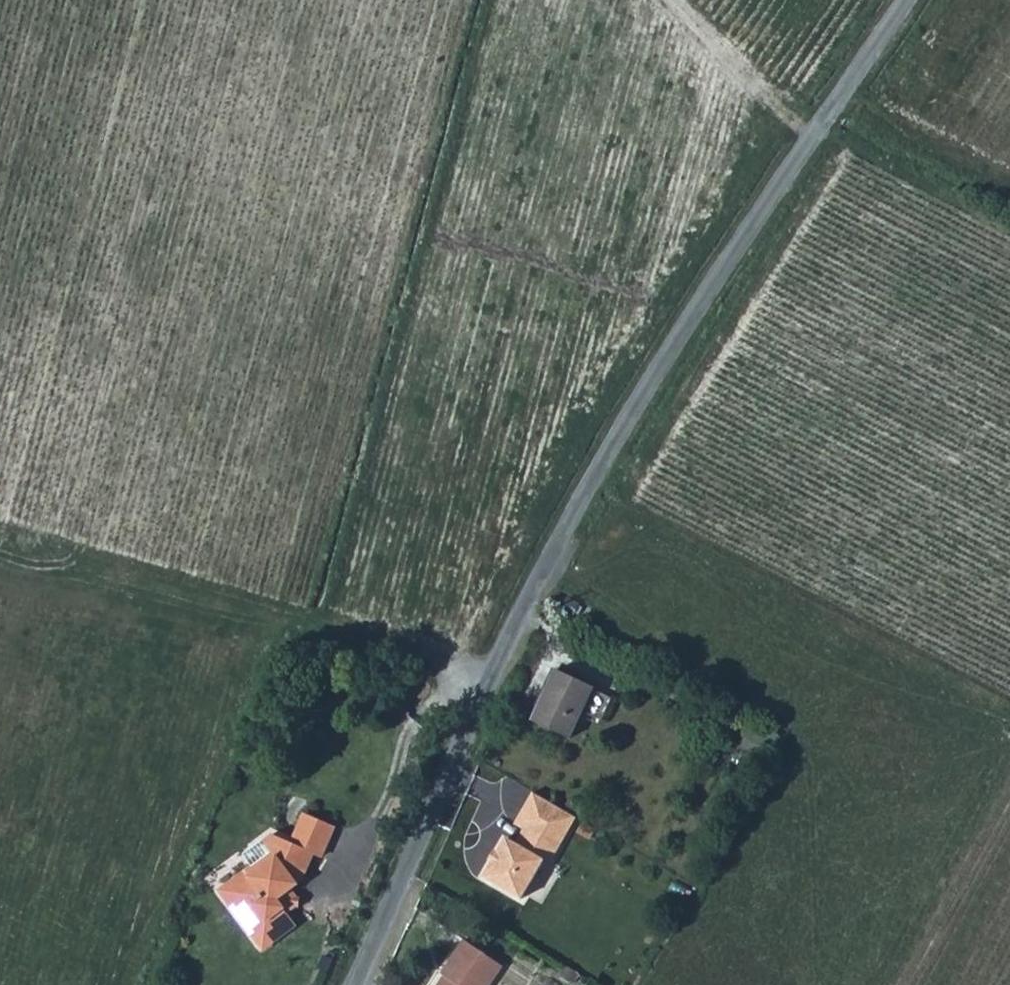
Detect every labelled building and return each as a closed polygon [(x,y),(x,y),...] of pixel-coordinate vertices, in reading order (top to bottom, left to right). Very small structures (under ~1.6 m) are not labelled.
[(552,674),(528,725),(530,726),(567,743),(591,692),(552,674)] [(505,830),(483,870),(520,891),(542,852),(547,855),(573,809),(531,785),(513,817),(521,822),(514,835),(505,830)] [(265,846),(245,861),(231,872),(214,885),(224,898),(258,943),(289,919),(280,907),(287,901),(289,892),(284,884),(294,877),(308,848),(315,852),(329,821),(299,807),(285,837),(267,829),(257,836),(265,846)] [(235,849),(245,861),(265,846),(257,836),(256,834),(235,849)] [(440,984),(490,984),(491,983),(507,960),(467,934),(459,946),(445,968),(450,972),(440,984)]
